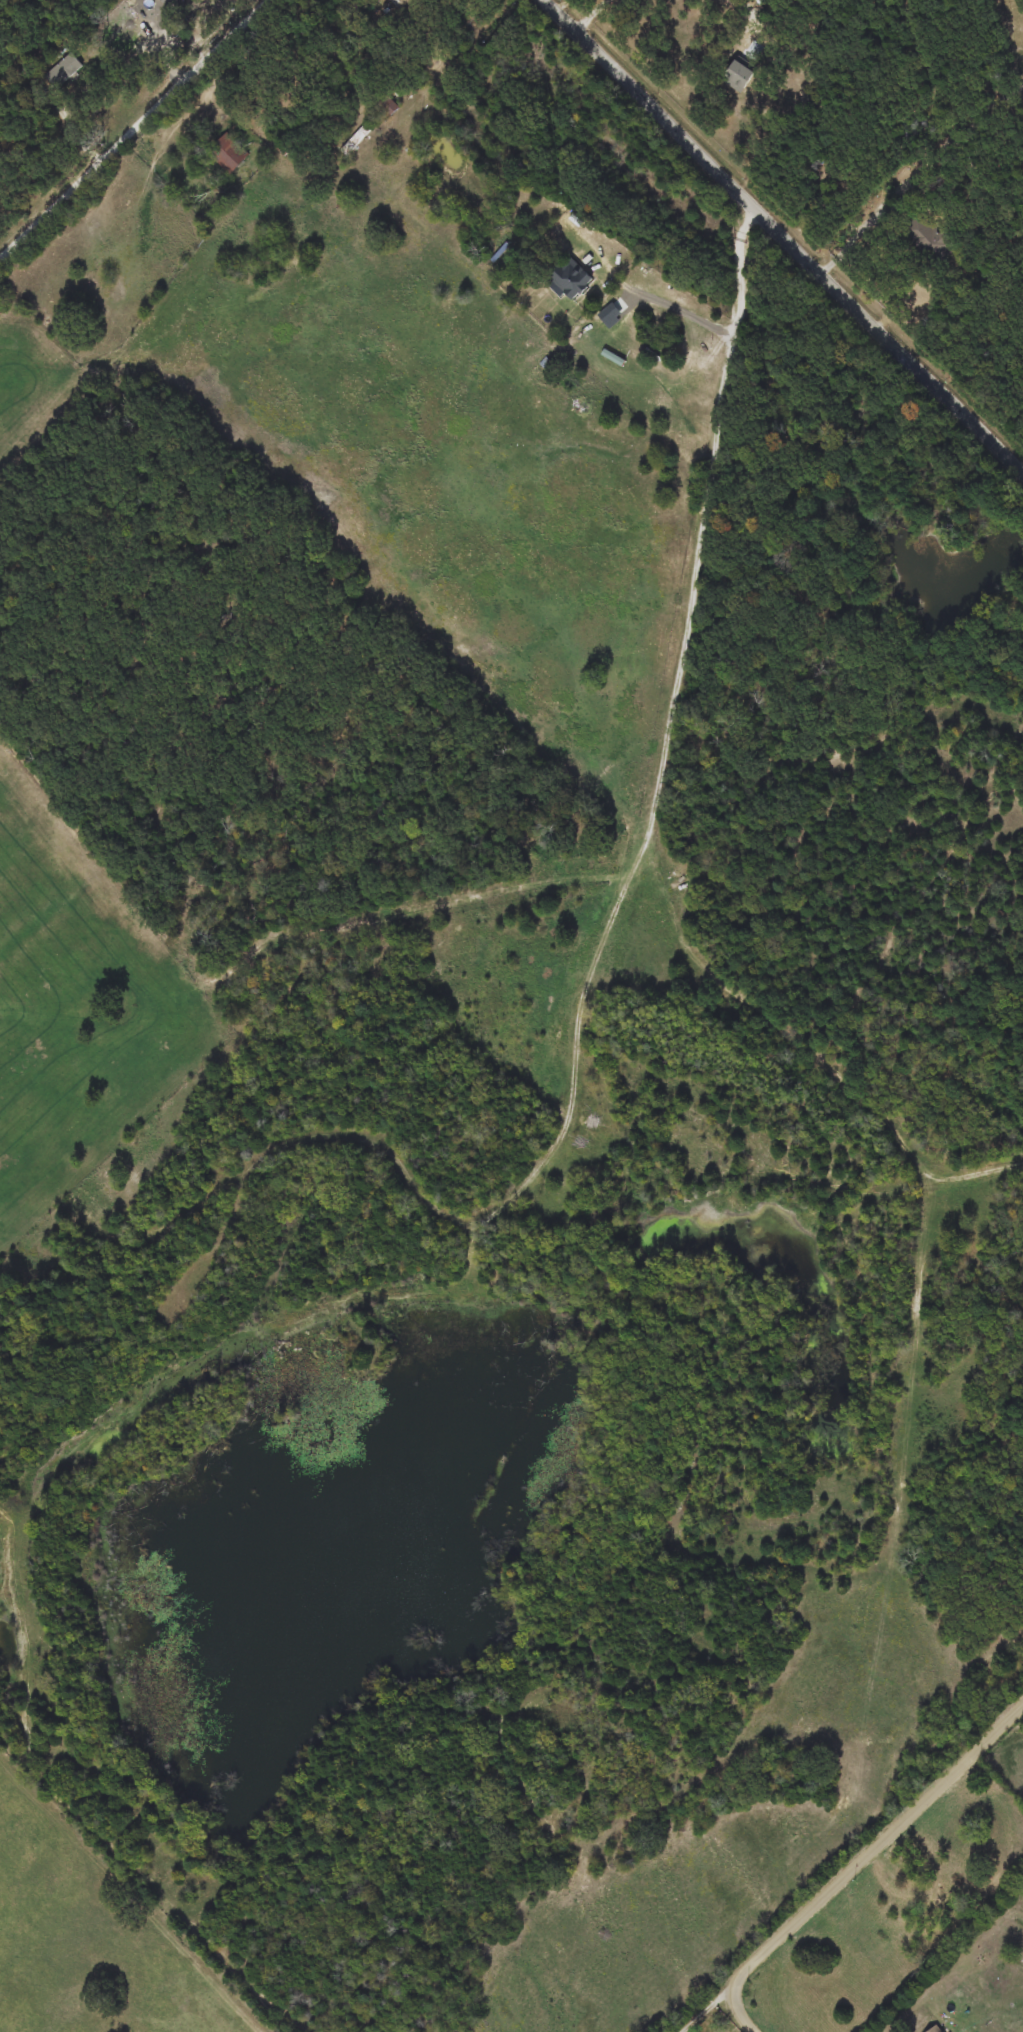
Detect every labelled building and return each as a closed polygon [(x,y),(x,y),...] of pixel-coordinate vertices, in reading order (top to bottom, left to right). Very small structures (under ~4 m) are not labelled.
[(166,8),(158,0),(174,0),(166,8)] [(409,12),(395,0),(420,0),(409,12)] [(83,66),(58,91),(44,77),(70,53),(83,66)] [(741,93),(720,81),(732,61),(753,73),(741,93)] [(398,111),(388,117),(377,99),(386,92),(398,111)] [(342,150),(365,126),(372,133),(349,157),(342,150)] [(207,153),(228,132),(251,155),(230,175),(207,153)] [(944,255),(911,247),(917,222),(950,230),(944,255)] [(593,280),(573,301),(547,276),(567,255),(593,280)]
